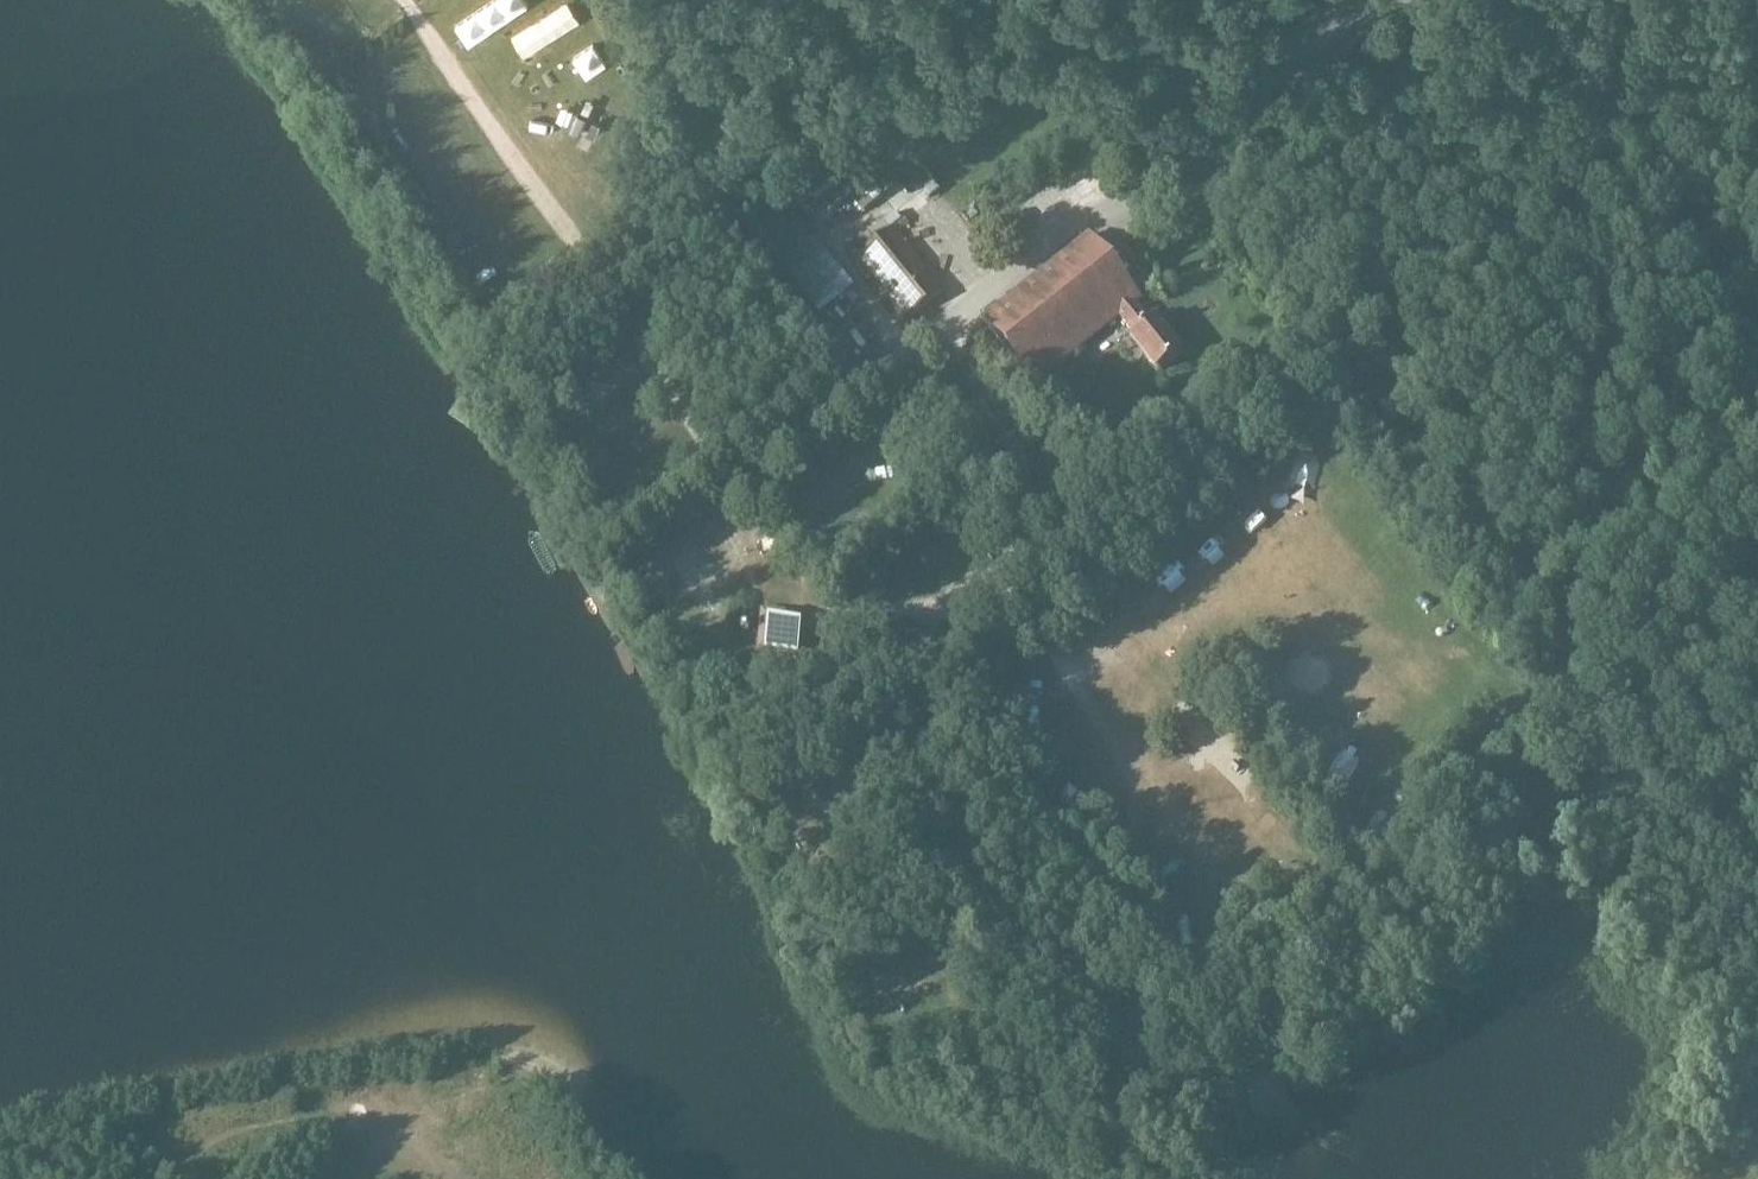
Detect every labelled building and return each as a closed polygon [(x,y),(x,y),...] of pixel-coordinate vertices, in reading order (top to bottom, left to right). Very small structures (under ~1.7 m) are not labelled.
[(468,7),(482,32),(537,0),(481,0),(468,7)] [(600,10),(595,0),(558,0),(525,18),(539,42),(600,10)] [(589,38),(600,63),(625,52),(614,28),(589,38)] [(590,121),(600,124),(608,103),(598,100),(590,121)] [(837,214),(795,225),(803,255),(830,248),(838,277),(853,273),(837,214)] [(904,322),(941,293),(890,230),(854,260),(904,322)] [(1138,302),(1108,265),(1086,238),(981,321),(1033,385),(1117,318),(1132,337),(1128,340),(1155,374),(1180,354),(1153,320),(1148,324),(1133,306),(1138,302)] [(614,393),(615,376),(601,375),(600,392),(614,393)] [(1308,452),(1316,465),(1337,451),(1329,438),(1308,452)] [(1258,493),(1243,506),(1255,521),(1271,508),(1258,493)] [(773,612),(769,661),(790,663),(790,662),(799,663),(801,645),(813,645),(814,636),(815,636),(817,615),(773,612)] [(1277,670),(1284,684),(1298,678),(1292,664),(1277,670)]
